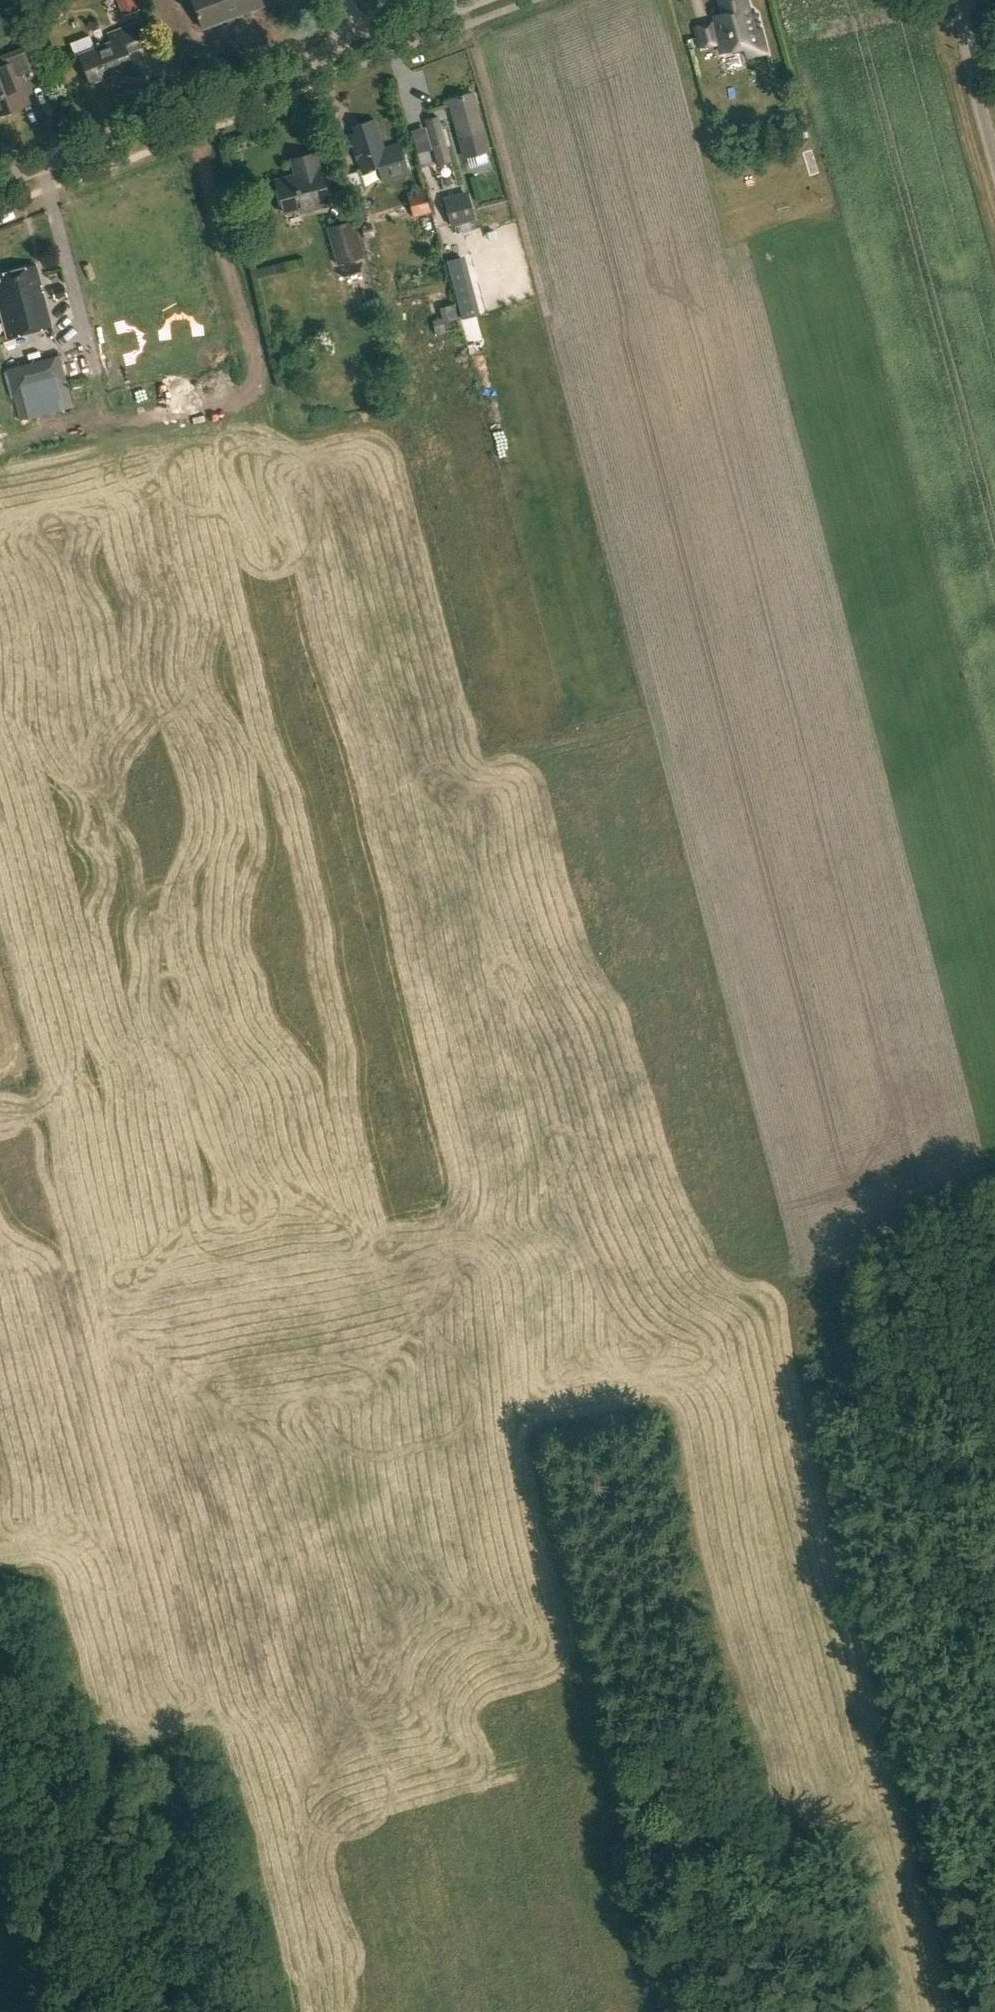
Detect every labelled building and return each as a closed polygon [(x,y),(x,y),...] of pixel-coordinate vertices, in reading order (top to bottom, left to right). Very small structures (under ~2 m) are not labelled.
[(125,15),(142,9),(138,0),(119,0),(125,15)] [(202,28),(264,4),(262,0),(191,0),(202,28)] [(762,31),(757,14),(752,15),(748,0),(720,0),(724,14),(722,14),(720,18),(727,21),(728,27),(716,30),(722,53),(746,46),(747,51),(760,47),(756,32),(762,31)] [(144,47),(135,23),(109,33),(112,41),(95,47),(90,35),(71,43),(76,56),(79,54),(90,84),(134,68),(128,53),(144,47)] [(30,103),(19,75),(34,70),(25,47),(0,57),(0,67),(0,68),(0,115),(30,103)] [(482,133),(472,94),(449,100),(460,139),(482,133)] [(450,161),(437,115),(423,119),(437,164),(450,161)] [(362,173),(377,168),(381,182),(409,173),(398,142),(383,147),(374,120),(354,127),(356,135),(350,137),(362,173)] [(300,176),(278,183),(288,215),(304,210),(305,213),(332,205),(321,167),(324,166),(320,153),(293,161),(296,173),(298,173),(300,176)] [(413,216),(431,211),(424,186),(407,192),(413,216)] [(443,198),(452,226),(468,222),(466,217),(474,215),(467,191),(443,198)] [(354,220),(327,227),(337,266),(363,259),(354,220)] [(370,224),(360,227),(363,238),(373,236),(370,224)] [(36,267),(1,276),(7,300),(0,302),(0,306),(8,339),(52,328),(36,267)] [(437,328),(436,309),(418,310),(418,301),(391,303),(394,332),(437,328)] [(13,394),(14,394),(16,402),(35,397),(33,389),(65,381),(58,355),(7,369),(13,394)]
